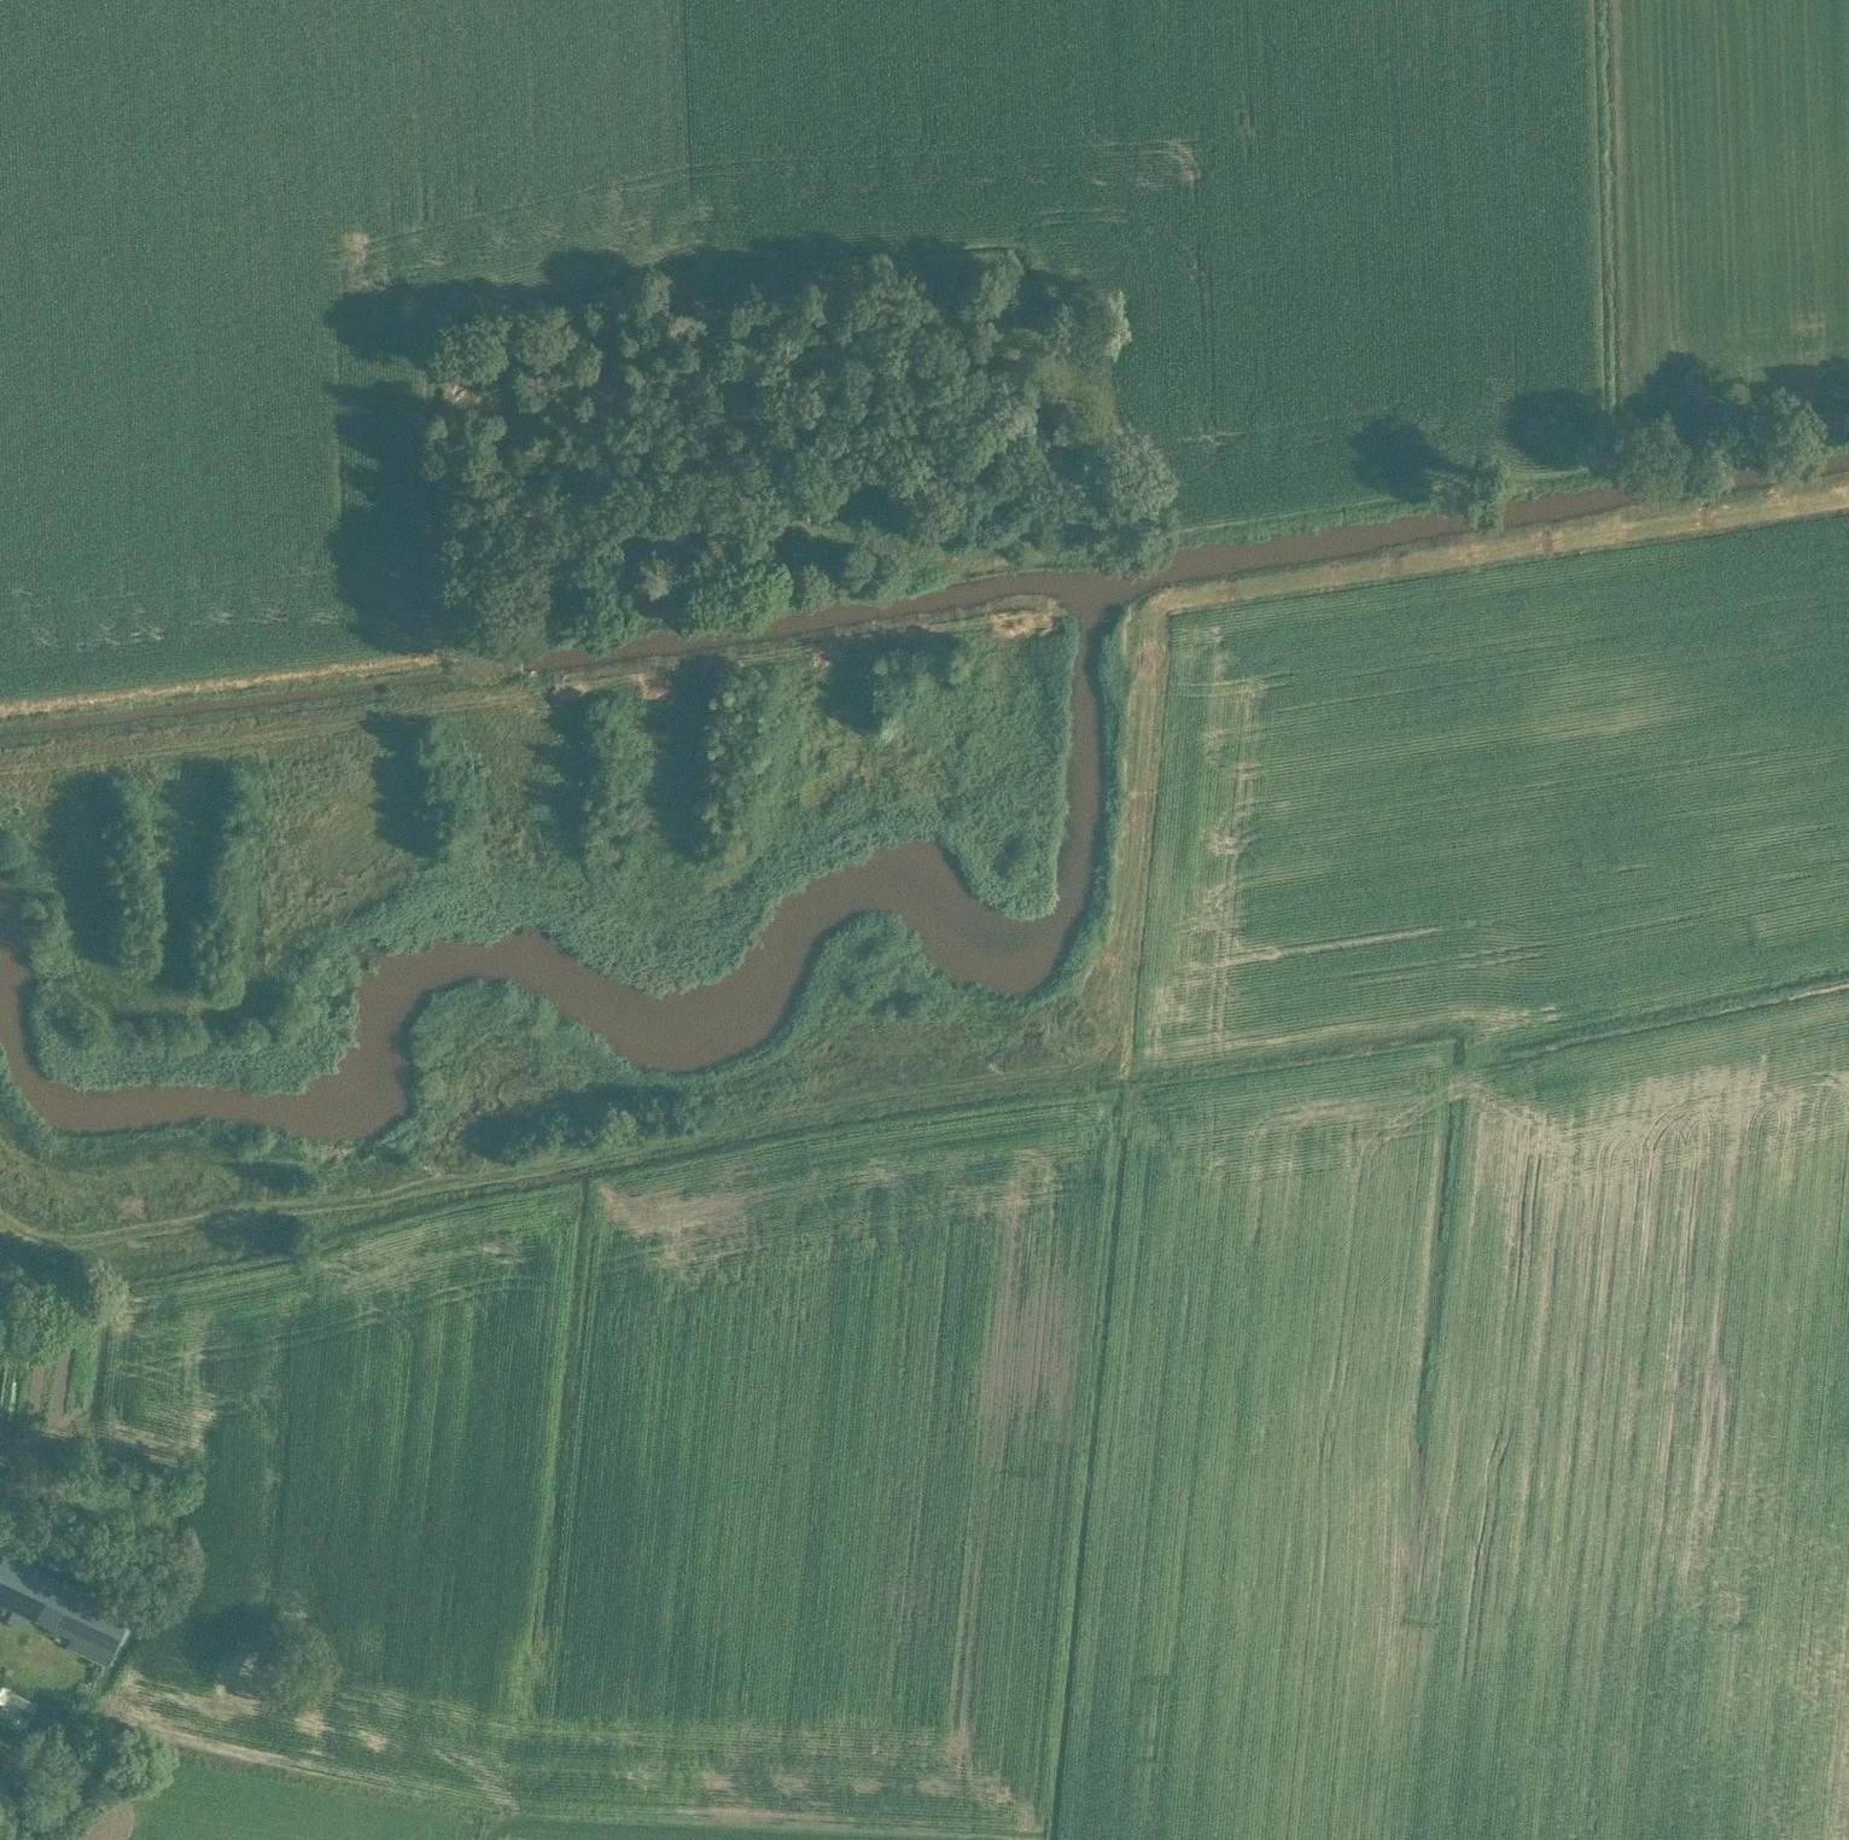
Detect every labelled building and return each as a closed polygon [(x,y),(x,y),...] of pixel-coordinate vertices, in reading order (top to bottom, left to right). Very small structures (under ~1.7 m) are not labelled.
[(108,1664),(128,1622),(89,1603),(93,1596),(4,1553),(0,1562),(0,1602),(73,1637),(69,1645),(108,1664)] [(75,1706),(69,1719),(79,1724),(85,1710),(75,1706)]
